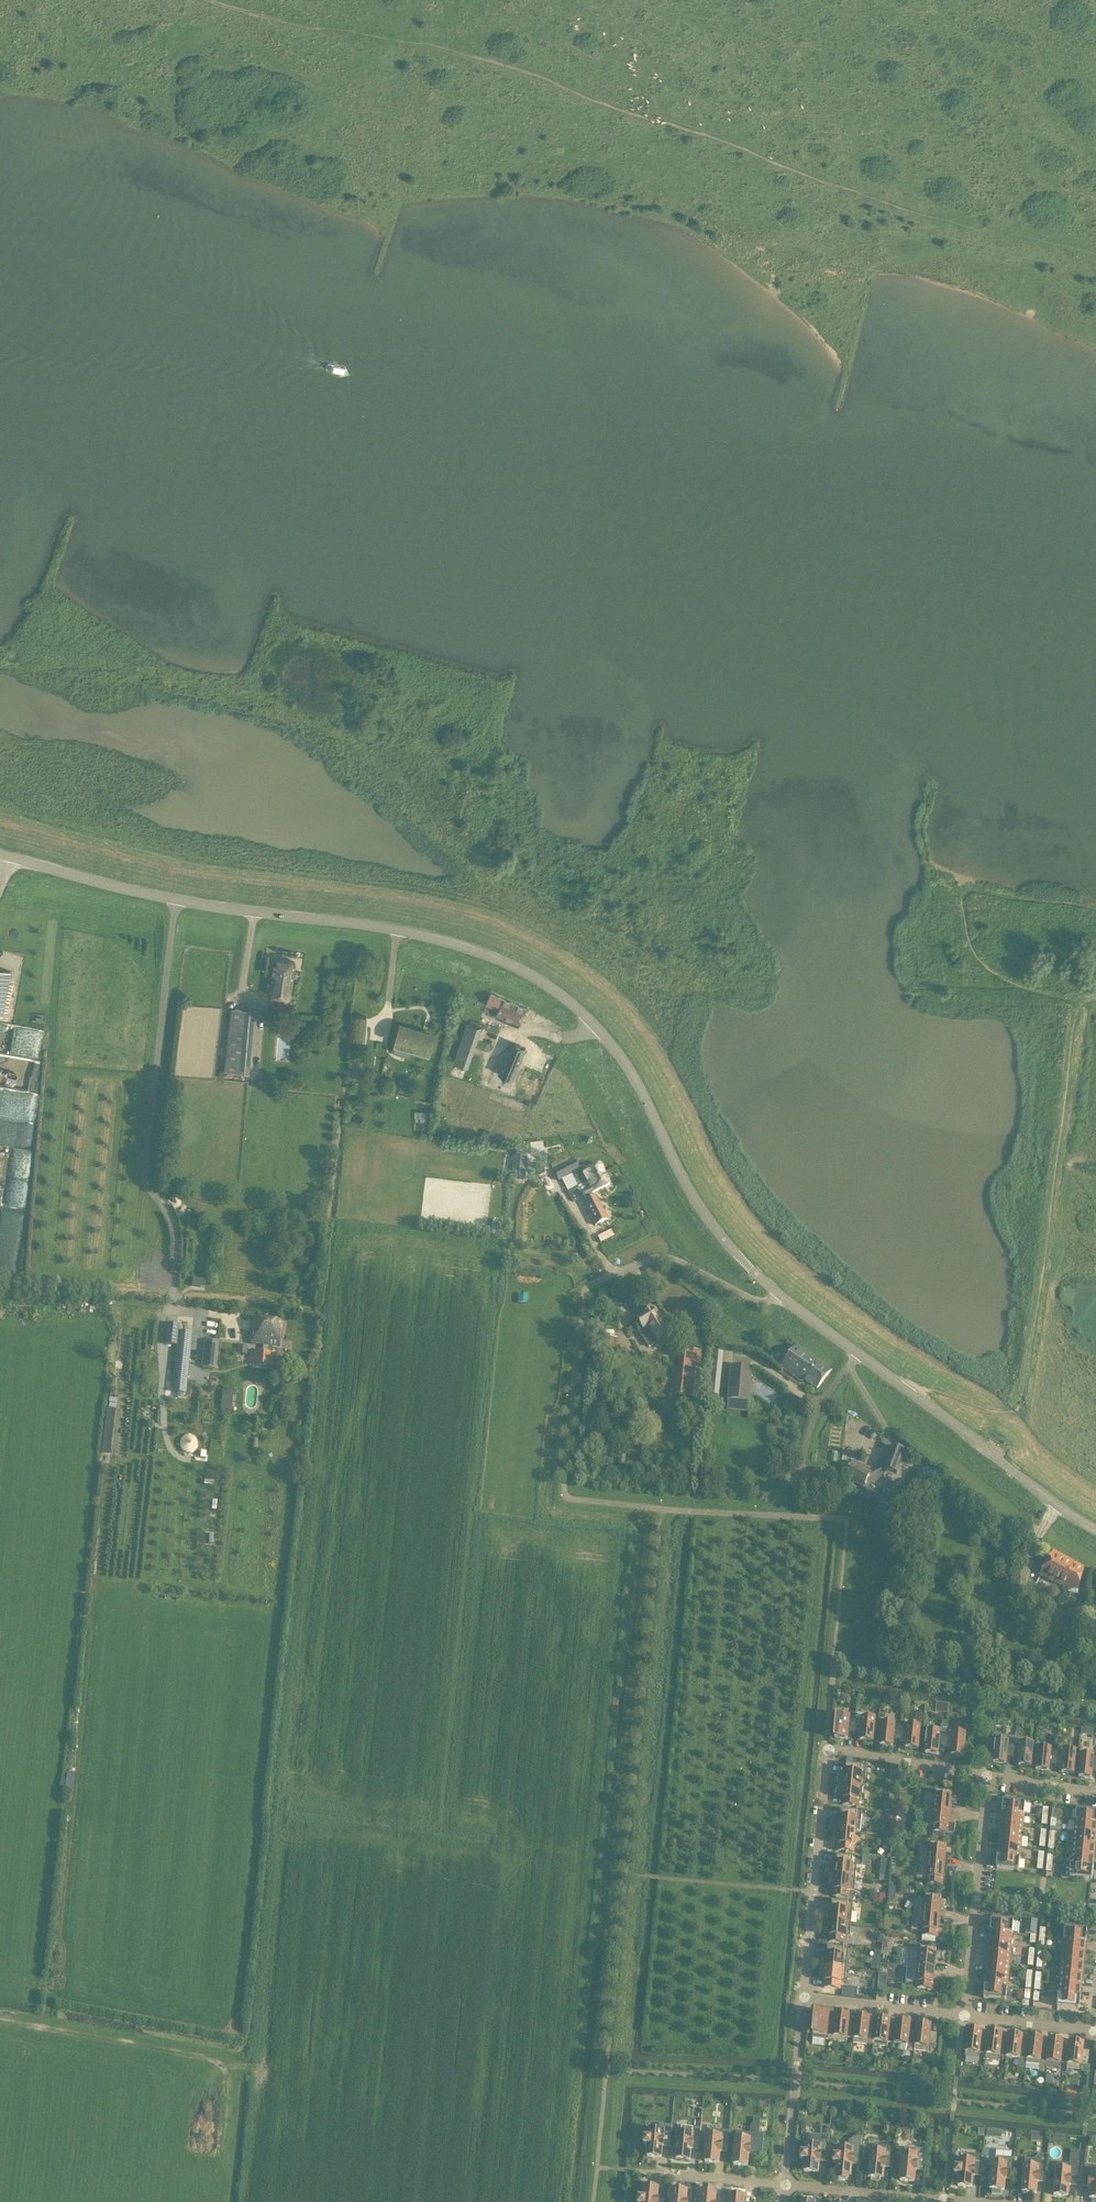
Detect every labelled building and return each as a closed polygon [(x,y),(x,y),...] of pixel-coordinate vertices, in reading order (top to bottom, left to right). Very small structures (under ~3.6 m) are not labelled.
[(274,958),(269,993),(289,996),(294,961),(274,958)] [(4,1015),(11,971),(0,969),(0,1014),(4,1015)] [(491,993),(484,1011),(519,1026),(527,1008),(491,993)] [(219,1070),(218,1076),(224,1077),(224,1070),(249,1072),(254,1010),(231,1008),(223,1070),(219,1070)] [(367,1016),(354,1015),(352,1037),(365,1038),(367,1016)] [(400,1025),(397,1036),(405,1039),(404,1043),(430,1050),(434,1035),(400,1025)] [(464,1036),(455,1062),(467,1066),(477,1040),(464,1036)] [(512,1042),(500,1073),(513,1078),(518,1068),(520,1063),(526,1048),(512,1042)] [(35,1120),(39,1091),(35,1090),(39,1058),(0,1053),(0,1116),(35,1120)] [(354,1073),(361,1073),(361,1063),(367,1064),(368,1055),(355,1054),(354,1073)] [(494,1091),(492,1100),(510,1104),(512,1096),(494,1091)] [(514,1156),(513,1163),(517,1163),(516,1176),(522,1177),(525,1177),(525,1176),(527,1158),(514,1156)] [(580,1170),(575,1160),(553,1171),(559,1181),(571,1174),(580,1170)] [(605,1175),(601,1168),(599,1164),(596,1166),(581,1172),(580,1170),(571,1174),(573,1178),(578,1188),(587,1183),(588,1184),(605,1175)] [(605,1175),(588,1184),(590,1189),(582,1193),(586,1201),(583,1202),(595,1226),(607,1220),(593,1193),(609,1184),(605,1175)] [(17,1210),(27,1210),(28,1196),(8,1195),(8,1203),(17,1204),(17,1210)] [(207,1286),(207,1278),(193,1278),(193,1286),(207,1286)] [(652,1311),(638,1320),(645,1330),(640,1333),(649,1348),(659,1342),(669,1336),(652,1311)] [(264,1346),(267,1346),(280,1347),(282,1322),(252,1320),(250,1345),(264,1346)] [(167,1325),(165,1345),(177,1346),(172,1392),(186,1393),(192,1334),(178,1332),(179,1326),(167,1325)] [(604,1337),(603,1351),(616,1352),(618,1338),(604,1337)] [(219,1343),(204,1341),(201,1368),(217,1369),(219,1343)] [(239,1346),(237,1354),(245,1355),(247,1347),(239,1346)] [(276,1354),(268,1354),(269,1347),(263,1346),(263,1353),(250,1352),(249,1365),(273,1367),(274,1357),(276,1357),(276,1356),(276,1354)] [(796,1346),(781,1367),(802,1382),(804,1379),(818,1388),(831,1370),(796,1346)] [(681,1350),(677,1381),(684,1381),(682,1396),(697,1398),(702,1352),(681,1350)] [(721,1395),(724,1351),(713,1351),(711,1394),(721,1395)] [(731,1365),(727,1410),(748,1412),(749,1402),(750,1402),(753,1367),(731,1365)] [(111,1452),(117,1405),(108,1404),(103,1451),(111,1452)] [(610,1432),(608,1440),(618,1442),(620,1434),(610,1432)] [(185,1434),(180,1447),(194,1453),(199,1439),(185,1434)] [(893,1446),(885,1469),(897,1474),(906,1450),(893,1446)] [(852,1461),(843,1477),(863,1488),(872,1473),(852,1461)] [(873,1489),(867,1497),(889,1514),(896,1505),(873,1489)] [(1054,1550),(1040,1575),(1068,1588),(1067,1591),(1069,1592),(1070,1588),(1079,1591),(1085,1567),(1054,1550)] [(1039,1666),(1035,1680),(1046,1683),(1050,1669),(1039,1666)] [(938,1702),(937,1711),(949,1713),(950,1703),(938,1702)] [(855,1734),(857,1713),(837,1711),(837,1717),(835,1739),(847,1740),(848,1733),(855,1734)] [(857,1713),(855,1734),(861,1735),(860,1741),(873,1743),(875,1721),(876,1715),(857,1713)] [(900,1741),(901,1726),(895,1726),(896,1721),(883,1720),(880,1746),(893,1748),(893,1741),(900,1741)] [(901,1726),(900,1741),(906,1742),(906,1749),(918,1750),(921,1728),(908,1727),(901,1726)] [(945,1749),(947,1734),(947,1729),(928,1727),(928,1732),(925,1754),(938,1755),(939,1748),(945,1749)] [(947,1734),(945,1749),(952,1750),(951,1756),(964,1758),(966,1736),(953,1734),(953,1735),(947,1734)] [(996,1742),(993,1764),(1006,1765),(1007,1758),(1013,1759),(1015,1744),(1015,1736),(996,1735),(996,1742)] [(1015,1744),(1013,1759),(1020,1760),(1019,1766),(1032,1768),(1034,1746),(1027,1745),(1028,1738),(1015,1736),(1015,1744)] [(1056,1766),(1058,1751),(1051,1750),(1038,1749),(1036,1771),(1049,1772),(1050,1766),(1056,1766)] [(1058,1751),(1056,1766),(1062,1767),(1062,1773),(1075,1775),(1077,1753),(1064,1751),(1064,1752),(1058,1751)] [(1082,1751),(1079,1778),(1092,1779),(1092,1773),(1095,1773),(1095,1752),(1082,1751)] [(839,1774),(838,1785),(860,1787),(865,1788),(867,1767),(846,1765),(845,1775),(839,1774)] [(899,1787),(900,1765),(892,1765),(891,1786),(899,1787)] [(67,1774),(66,1789),(75,1789),(75,1774),(67,1774)] [(860,1787),(838,1785),(837,1795),(843,1796),(842,1805),(858,1807),(860,1787)] [(928,1811),(950,1813),(951,1803),(957,1804),(958,1797),(925,1793),(923,1811),(928,1811)] [(1003,1801),(1002,1812),(1024,1815),(1026,1803),(1003,1801)] [(894,1813),(895,1805),(887,1805),(886,1812),(894,1813)] [(1095,1823),(1095,1811),(1076,1810),(1075,1821),(1095,1823)] [(856,1833),(860,1833),(862,1813),(842,1811),(841,1820),(834,1820),(833,1830),(856,1833)] [(928,1811),(926,1828),(933,1828),(932,1832),(954,1834),(955,1825),(949,1824),(950,1813),(928,1811)] [(1024,1815),(1002,1812),(1001,1824),(1023,1826),(1024,1815)] [(1074,1832),(1095,1834),(1095,1823),(1075,1821),(1074,1832)] [(1023,1826),(1001,1824),(999,1835),(1022,1837),(1023,1826)] [(856,1833),(833,1830),(832,1841),(839,1841),(838,1851),(854,1853),(856,1833)] [(1074,1832),(1073,1843),(1095,1846),(1095,1841),(1095,1834),(1074,1832)] [(999,1835),(998,1846),(1021,1848),(1022,1837),(999,1835)] [(1095,1846),(1073,1843),(1072,1855),(1094,1857),(1095,1846)] [(920,1845),(918,1863),(945,1865),(946,1855),(952,1856),(953,1849),(920,1845)] [(1021,1848),(998,1846),(997,1857),(1020,1859),(1021,1848)] [(1072,1855),(1071,1866),(1093,1868),(1094,1857),(1072,1855)] [(830,1866),(829,1876),(856,1879),(857,1865),(853,1865),(853,1858),(837,1857),(836,1866),(830,1866)] [(1020,1859),(997,1857),(996,1869),(1019,1871),(1020,1859)] [(887,1879),(888,1862),(881,1861),(879,1879),(887,1879)] [(945,1865),(918,1863),(917,1879),(928,1880),(927,1884),(943,1885),(945,1865)] [(1093,1868),(1071,1866),(1070,1877),(1092,1880),(1093,1868)] [(856,1879),(829,1876),(828,1887),(834,1887),(833,1897),(849,1898),(850,1890),(854,1891),(856,1879)] [(885,1895),(875,1894),(874,1903),(884,1904),(885,1895)] [(913,1915),(939,1917),(940,1908),(947,1908),(948,1901),(915,1898),(913,1915)] [(825,1911),(824,1922),(851,1924),(853,1904),(833,1902),(832,1912),(825,1911)] [(939,1917),(913,1915),(911,1931),(922,1933),(922,1936),(937,1937),(939,1917)] [(1027,1919),(1025,1935),(1031,1935),(1036,1936),(1037,1927),(1037,1921),(1027,1919)] [(991,1920),(990,1931),(1013,1933),(1014,1922),(991,1920)] [(851,1924),(824,1922),(823,1932),(830,1933),(829,1943),(845,1944),(845,1936),(850,1936),(851,1924)] [(1064,1928),(1063,1940),(1086,1942),(1087,1930),(1064,1928)] [(1013,1933),(990,1931),(989,1942),(1012,1945),(1013,1933)] [(892,1941),(883,1940),(883,1949),(887,1949),(891,1946),(892,1941)] [(1063,1940),(1062,1951),(1085,1953),(1086,1942),(1063,1940)] [(1012,1945),(989,1942),(988,1953),(1010,1956),(1012,1945)] [(820,1967),(847,1970),(849,1950),(828,1948),(827,1958),(821,1957),(820,1967)] [(910,1950),(908,1967),(934,1969),(935,1960),(942,1960),(943,1953),(910,1950)] [(1085,1953),(1062,1951),(1061,1962),(1084,1964),(1085,1953)] [(988,1953),(987,1965),(1009,1967),(1010,1956),(988,1953)] [(1061,1962),(1060,1973),(1083,1975),(1084,1964),(1061,1962)] [(987,1965),(986,1976),(1008,1978),(1009,1967),(987,1965)] [(847,1970),(820,1967),(818,1978),(825,1979),(824,1988),(840,1990),(841,1982),(845,1982),(847,1970)] [(934,1969),(908,1967),(906,1984),(917,1985),(917,1988),(932,1990),(934,1969)] [(879,1972),(879,1988),(888,1988),(888,1973),(879,1972)] [(1083,1975),(1060,1973),(1059,1984),(1082,1986),(1083,1975)] [(1008,1978),(986,1976),(984,1987),(1007,1989),(1008,1978)] [(1059,1984),(1058,1995),(1081,1998),(1082,1986),(1059,1984)] [(1007,1989),(984,1987),(983,1999),(1006,2001),(1007,1989)] [(1081,1998),(1058,1995),(1057,2007),(1079,2009),(1081,1998)] [(835,2022),(829,2021),(829,2014),(815,2013),(812,2039),(826,2041),(826,2040),(833,2041),(835,2022)] [(836,2015),(835,2022),(833,2041),(847,2043),(847,2038),(853,2039),(854,2039),(856,2024),(855,2024),(849,2023),(850,2017),(836,2015)] [(854,2039),(853,2039),(853,2044),(867,2045),(873,2046),(874,2046),(876,2027),(876,2026),(869,2026),(870,2019),(856,2017),(855,2024),(856,2024),(854,2039)] [(876,2020),(876,2026),(876,2027),(874,2046),(887,2048),(888,2043),(894,2044),(896,2029),(890,2028),(890,2021),(876,2020)] [(897,2022),(896,2029),(894,2044),(908,2046),(914,2046),(915,2046),(916,2031),(910,2031),(911,2024),(897,2022)] [(915,2046),(914,2046),(914,2051),(928,2053),(928,2048),(935,2049),(937,2034),(930,2033),(931,2026),(917,2025),(916,2031),(915,2046)] [(988,2040),(981,2039),(982,2032),(968,2031),(965,2057),(979,2059),(980,2054),(986,2055),(988,2040)] [(986,2055),(985,2059),(999,2061),(1000,2056),(1006,2057),(1008,2042),(1002,2041),(1002,2035),(988,2033),(988,2040),(986,2055)] [(1009,2035),(1008,2042),(1006,2057),(1020,2059),(1026,2059),(1027,2059),(1029,2044),(1028,2044),(1022,2044),(1023,2037),(1009,2035)] [(1027,2059),(1026,2059),(1026,2064),(1040,2066),(1040,2065),(1046,2066),(1047,2067),(1049,2047),(1042,2046),(1043,2039),(1029,2038),(1028,2044),(1029,2044),(1027,2059)] [(1049,2040),(1049,2047),(1047,2067),(1060,2068),(1061,2063),(1067,2064),(1069,2049),(1063,2048),(1063,2042),(1049,2040)] [(1067,2064),(1066,2069),(1081,2071),(1081,2066),(1088,2067),(1090,2052),(1083,2051),(1084,2044),(1070,2042),(1069,2049),(1067,2064)] [(645,2138),(644,2145),(648,2146),(647,2157),(661,2158),(662,2147),(664,2147),(664,2140),(670,2140),(670,2141),(671,2141),(672,2126),(659,2125),(659,2131),(650,2130),(649,2138),(645,2138)] [(679,2133),(676,2159),(690,2161),(691,2150),(693,2150),(693,2142),(699,2143),(701,2129),(690,2128),(682,2127),(681,2133),(679,2133)] [(834,2156),(833,2163),(838,2164),(837,2175),(839,2175),(839,2179),(847,2180),(848,2176),(850,2176),(851,2165),(853,2165),(854,2159),(860,2159),(862,2138),(862,2130),(856,2129),(855,2137),(854,2137),(847,2148),(839,2147),(838,2156),(834,2156)] [(707,2136),(705,2162),(719,2164),(720,2152),(721,2152),(722,2145),(727,2146),(728,2146),(729,2131),(719,2130),(719,2131),(710,2130),(710,2136),(707,2136)] [(801,2153),(801,2160),(805,2161),(804,2172),(818,2173),(819,2162),(821,2162),(822,2155),(827,2155),(829,2130),(821,2130),(820,2140),(810,2139),(810,2146),(807,2145),(806,2153),(801,2153)] [(736,2139),(733,2165),(747,2166),(748,2155),(750,2155),(751,2148),(756,2149),(757,2149),(762,2149),(762,2150),(763,2150),(764,2135),(745,2133),(745,2140),(736,2139)] [(871,2151),(869,2178),(872,2178),(871,2182),(880,2183),(880,2179),(883,2179),(884,2168),(885,2168),(886,2161),(892,2161),(892,2162),(894,2147),(875,2145),(874,2152),(871,2151)] [(903,2155),(900,2181),(914,2182),(915,2171),(917,2171),(917,2164),(923,2164),(923,2165),(925,2150),(906,2148),(905,2155),(903,2155)] [(955,2167),(955,2175),(959,2175),(958,2186),(972,2188),(973,2176),(974,2177),(975,2169),(981,2170),(983,2155),(970,2154),(969,2161),(961,2160),(960,2168),(955,2167)] [(1025,2166),(1022,2192),(1036,2194),(1037,2183),(1039,2183),(1039,2175),(1045,2176),(1047,2162),(1047,2155),(1039,2154),(1035,2159),(1025,2159),(1025,2166)] [(992,2163),(990,2189),(992,2190),(992,2194),(1001,2195),(1001,2190),(1004,2191),(1005,2179),(1006,2180),(1007,2172),(1013,2173),(1014,2165),(1015,2158),(996,2157),(995,2163),(992,2163)] [(1057,2162),(1054,2196),(1068,2197),(1069,2186),(1070,2186),(1071,2178),(1076,2179),(1076,2180),(1077,2180),(1079,2165),(1057,2162)] [(1084,2180),(1090,2180),(1089,2188),(1091,2188),(1090,2199),(1092,2199),(1092,2201),(1095,2201),(1095,2173),(1093,2173),(1093,2166),(1085,2165),(1084,2180)] [(638,2201),(658,2201),(659,2200),(657,2200),(658,2189),(656,2188),(656,2184),(647,2183),(647,2188),(644,2187),(643,2199),(639,2198),(638,2201)] [(701,2201),(715,2201),(716,2194),(713,2194),(714,2190),(705,2189),(704,2193),(702,2193),(701,2201)] [(672,2201),(686,2201),(687,2191),(673,2190),(672,2201)] [(730,2201),(744,2201),(744,2197),(742,2197),(742,2192),(734,2192),(733,2196),(731,2196),(730,2201)]
